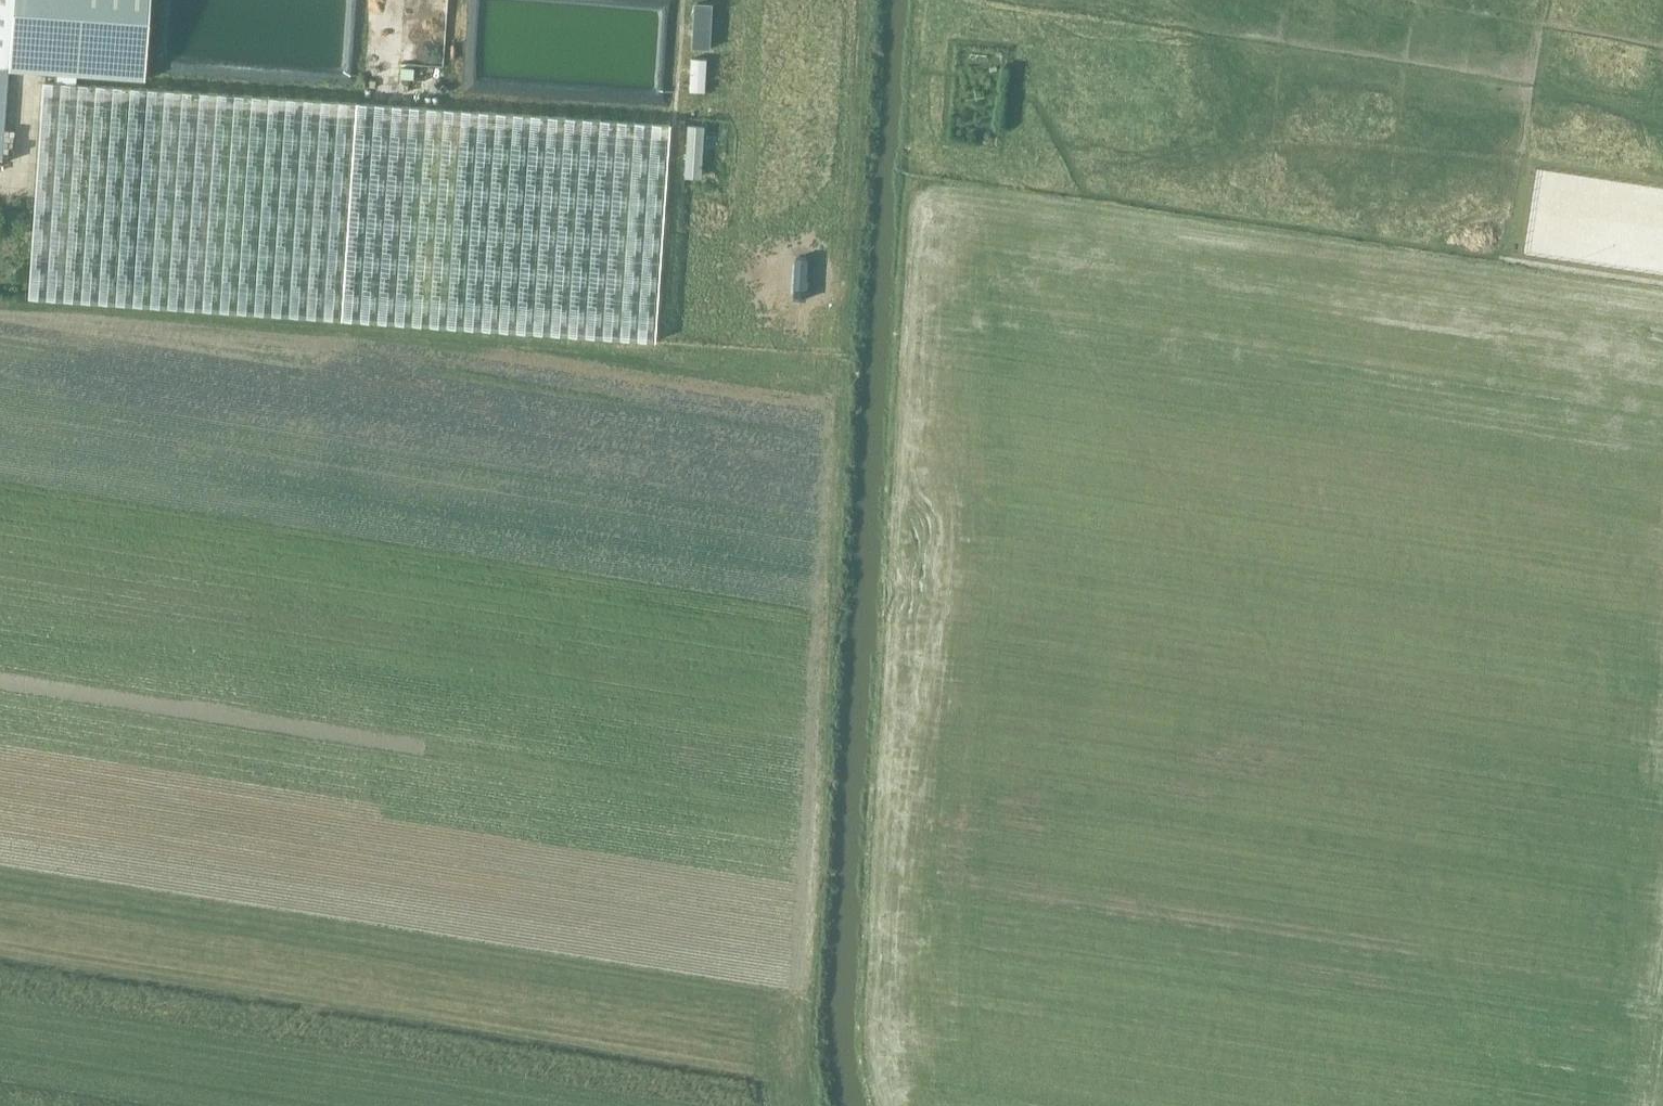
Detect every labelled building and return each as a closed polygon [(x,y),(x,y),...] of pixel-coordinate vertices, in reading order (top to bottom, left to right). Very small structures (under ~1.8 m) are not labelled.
[(1,160),(8,67),(9,67),(9,70),(144,80),(150,0),(0,0),(0,159),(1,160)] [(689,38),(709,39),(711,0),(692,0),(689,38)] [(688,56),(685,100),(704,101),(707,58),(688,56)] [(43,82),(28,298),(341,319),(657,339),(670,125),(356,103),(43,82)] [(684,117),(681,160),(700,162),(703,118),(684,117)]
